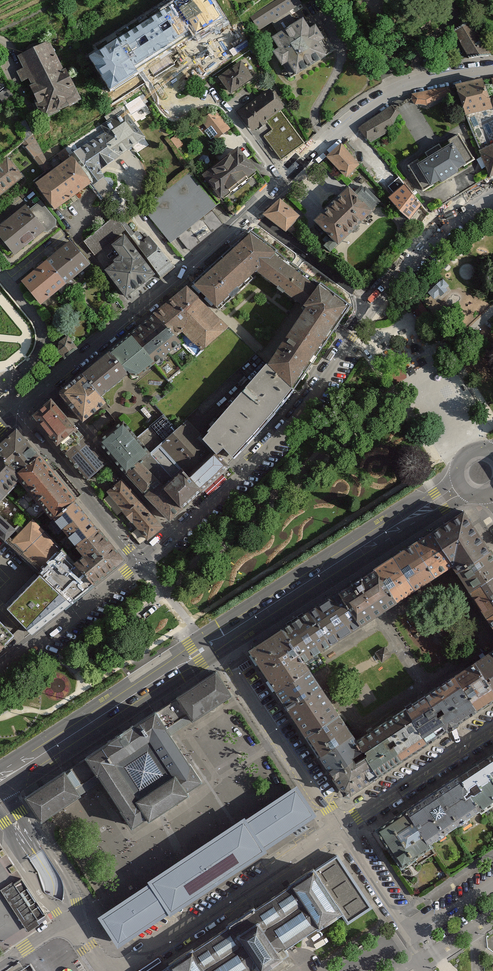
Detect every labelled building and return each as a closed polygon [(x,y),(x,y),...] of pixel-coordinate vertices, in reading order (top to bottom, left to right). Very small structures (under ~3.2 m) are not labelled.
[(215,0),(175,0),(88,55),(110,90),(137,74),(134,69),(138,67),(156,55),(168,47),(187,34),(190,32),(194,38),(226,17),(215,0)] [(275,43),(282,53),(274,58),(291,81),(297,77),(299,81),(336,55),(317,29),(312,33),(304,23),(299,26),(291,14),(304,6),(300,0),(283,0),(251,20),(260,34),(273,26),(281,39),(275,43)] [(474,21),(454,30),(469,58),(491,55),(474,21)] [(87,101),(56,43),(22,61),(27,70),(18,75),(24,87),(32,83),(52,120),(87,101)] [(241,60),(218,77),(230,94),(253,77),(241,60)] [(492,110),(492,106),(482,77),(455,85),(466,115),(492,110)] [(285,108),(272,90),(238,114),(251,132),(267,121),(273,130),(265,136),(281,159),(305,143),(282,110),(285,108)] [(450,91),(413,99),(415,106),(428,110),(451,98),(450,91)] [(107,171),(149,141),(126,108),(101,126),(106,134),(77,154),(80,159),(101,189),(114,180),(107,171)] [(403,117),(396,109),(360,131),(369,143),(397,127),(403,117)] [(492,144),(492,110),(466,115),(480,149),(492,144)] [(219,112),(202,126),(218,147),(235,134),(219,112)] [(457,168),(473,159),(459,135),(449,141),(450,144),(442,149),(439,144),(425,153),(428,157),(420,162),(418,159),(409,165),(424,188),(438,180),(441,181),(457,171),(457,168)] [(180,138),(173,143),(180,152),(187,147),(180,138)] [(36,143),(27,150),(51,180),(58,175),(36,143)] [(480,149),(490,177),(492,176),(492,144),(480,149)] [(365,171),(344,147),(328,160),(349,185),(365,171)] [(264,181),(240,151),(205,179),(229,209),(264,181)] [(22,177),(7,159),(0,165),(0,195),(22,177)] [(101,189),(80,159),(58,175),(51,180),(42,186),(63,214),(101,189)] [(142,208),(184,257),(228,216),(187,167),(142,208)] [(398,191),(408,183),(402,176),(392,184),(398,191)] [(355,197),(352,193),(317,227),(342,253),(348,247),(377,218),(371,213),(380,203),(365,188),(355,197)] [(405,189),(394,202),(403,210),(398,216),(414,231),(430,212),(405,189)] [(56,220),(41,202),(40,202),(28,211),(25,207),(0,227),(0,246),(8,255),(13,251),(14,253),(42,231),(43,231),(48,232),(55,226),(56,220)] [(289,237),(303,220),(281,202),(267,219),(289,237)] [(88,243),(99,258),(130,236),(118,220),(88,243)] [(250,231),(192,283),(216,307),(256,271),(276,252),(278,251),(250,231)] [(131,302),(163,279),(140,249),(130,236),(115,247),(126,262),(110,274),(131,302)] [(163,279),(175,268),(152,239),(140,249),(163,279)] [(88,264),(70,243),(47,262),(65,283),(88,264)] [(320,285),(276,252),(256,271),(304,306),(320,285)] [(65,283),(47,262),(24,281),(41,302),(65,283)] [(443,279),(428,293),(435,300),(450,287),(443,279)] [(320,283),(320,285),(304,306),(308,309),(269,366),(294,390),(350,306),(320,283)] [(196,357),(227,328),(186,288),(154,315),(181,342),(196,357)] [(181,342),(154,315),(129,335),(154,364),(181,342)] [(154,364),(129,335),(110,351),(128,373),(129,373),(130,374),(140,375),(154,364)] [(77,348),(68,336),(60,343),(59,351),(65,358),(77,348)] [(128,373),(110,351),(81,374),(100,396),(128,373)] [(294,390),(269,366),(267,363),(202,438),(216,454),(224,447),(233,458),(254,436),(275,413),(294,390)] [(396,384),(408,377),(402,367),(390,374),(396,384)] [(100,396),(81,374),(60,392),(60,393),(82,420),(105,402),(100,396)] [(51,399),(33,416),(86,480),(106,463),(51,399)] [(174,427),(164,415),(137,438),(150,454),(160,444),(177,430),(174,427)] [(177,430),(160,444),(185,472),(190,478),(216,454),(202,438),(186,421),(177,430)] [(123,422),(100,442),(128,474),(140,463),(150,454),(137,438),(123,422)] [(0,445),(0,455),(17,474),(38,457),(16,430),(0,445)] [(150,454),(140,463),(158,482),(165,489),(185,472),(160,444),(150,454)] [(227,466),(216,454),(190,478),(201,490),(227,466)] [(6,493),(19,478),(17,474),(0,455),(0,499),(6,493)] [(74,500),(38,457),(17,474),(19,478),(30,490),(46,509),(53,517),(74,500)] [(140,463),(128,474),(146,495),(158,482),(140,463)] [(116,485),(122,480),(113,470),(108,475),(116,485)] [(182,507),(201,490),(190,478),(185,472),(165,489),(182,507)] [(162,527),(122,480),(116,485),(109,491),(124,509),(123,510),(125,513),(122,516),(126,521),(129,518),(132,521),(133,520),(147,539),(162,527)] [(158,482),(146,495),(169,519),(182,507),(165,489),(158,482)] [(46,509),(30,490),(16,502),(32,519),(34,520),(46,509)] [(74,500),(53,517),(77,547),(98,529),(74,500)] [(397,761),(452,725),(492,698),(492,652),(358,741),(306,662),(453,567),(492,628),(492,553),(464,509),(249,651),(252,656),(345,796),(397,761)] [(5,539),(15,529),(0,515),(0,535),(5,539)] [(41,574),(39,575),(70,602),(94,582),(85,573),(67,555),(34,520),(32,519),(8,543),(41,574)] [(98,529),(77,547),(84,556),(79,559),(72,551),(67,555),(85,573),(94,582),(123,559),(98,529)] [(39,575),(7,607),(31,633),(70,602),(39,575)] [(13,635),(0,623),(0,648),(13,635)] [(376,653),(382,662),(390,656),(384,647),(376,653)] [(216,670),(26,795),(50,831),(86,807),(79,796),(103,780),(141,836),(211,789),(171,730),(191,717),(198,727),(237,701),(216,670)] [(375,831),(399,867),(492,805),(492,754),(375,831)] [(291,780),(93,914),(109,938),(116,948),(314,814),(291,780)] [(175,970),(248,970),(253,967),(256,970),(276,970),(289,963),(281,951),(342,910),(349,920),(372,905),(338,855),(317,869),(315,866),(169,963),(172,967),(175,970)] [(23,877),(2,891),(28,931),(50,917),(23,877)]
